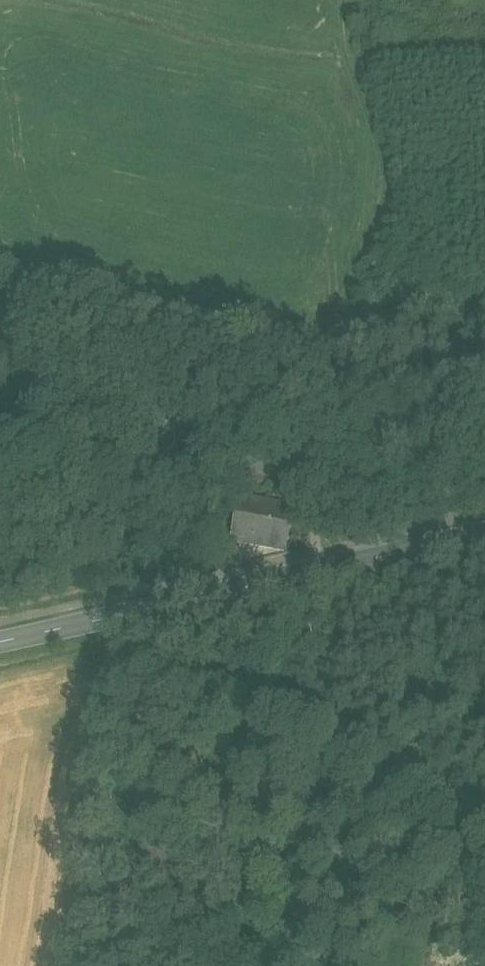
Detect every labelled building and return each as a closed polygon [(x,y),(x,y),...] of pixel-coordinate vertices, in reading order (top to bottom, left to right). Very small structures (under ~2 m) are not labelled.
[(238,506),(228,554),(248,558),(263,561),(284,566),(286,558),(294,518),(238,506)]
